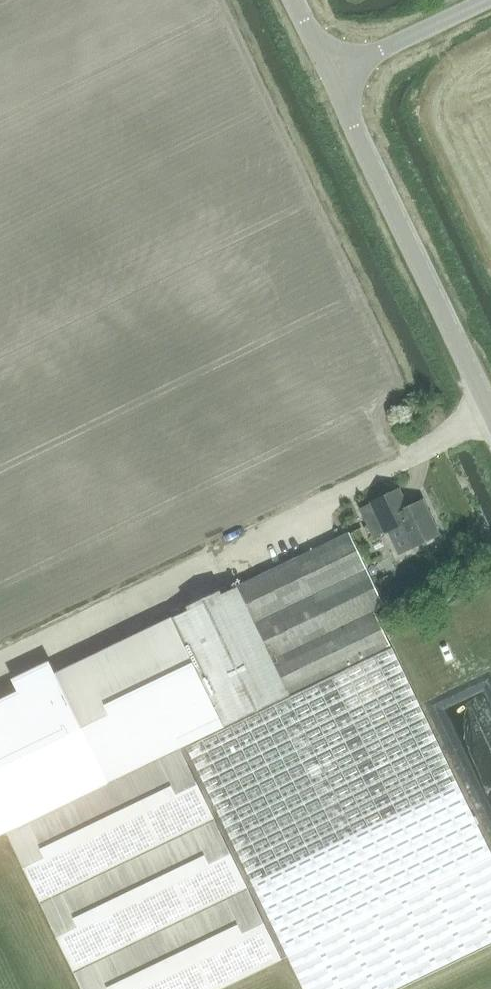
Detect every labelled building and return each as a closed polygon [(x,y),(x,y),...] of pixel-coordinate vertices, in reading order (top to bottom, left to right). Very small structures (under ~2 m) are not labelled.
[(423,500),(399,511),(390,493),(371,502),(372,503),(360,508),(373,537),(385,531),(385,532),(401,524),(412,547),(439,534),(423,500)] [(295,558),(237,586),(290,695),(362,661),(391,647),(373,610),(384,605),(349,532),(295,558)] [(237,586),(172,618),(225,728),(290,695),(237,586)] [(0,700),(0,835),(7,832),(82,988),(218,988),(288,955),(288,954),(287,955),(186,748),(225,729),(225,728),(172,618),(171,616),(56,673),(53,667),(20,683),(23,689),(0,700)] [(186,748),(287,955),(288,954),(288,955),(304,988),(399,988),(490,944),(490,853),(459,786),(391,647),(362,661),(290,695),(225,728),(225,729),(186,748)]
